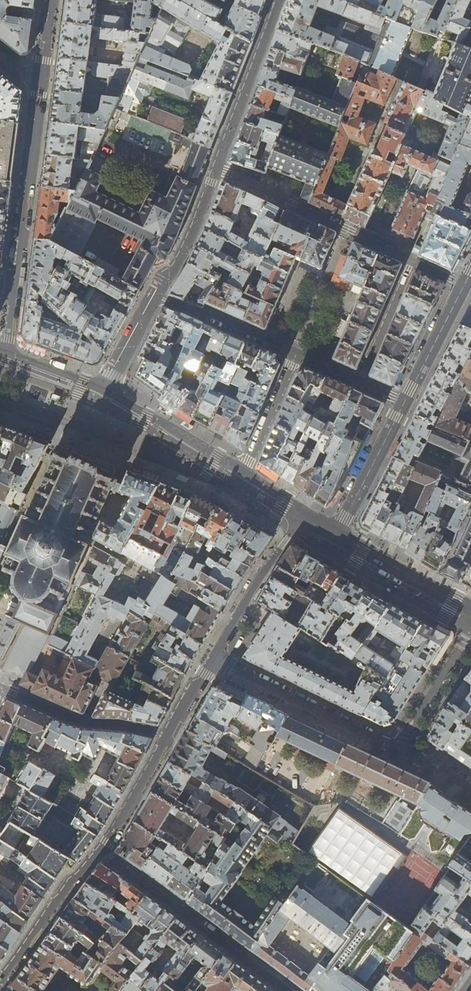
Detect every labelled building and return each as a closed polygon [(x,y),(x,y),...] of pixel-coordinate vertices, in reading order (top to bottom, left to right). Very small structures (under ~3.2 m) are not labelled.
[(9,17),(7,15),(7,12),(7,9),(9,7),(4,0),(0,0),(0,28),(9,17)] [(9,7),(11,6),(13,6),(21,7),(21,10),(23,10),(23,14),(34,15),(36,0),(4,0),(9,7)] [(66,0),(63,24),(149,36),(166,0),(106,0),(135,3),(133,18),(130,20),(125,19),(103,16),(95,15),(97,0),(66,0)] [(252,44),(228,31),(224,28),(220,26),(176,0),(166,0),(149,36),(139,58),(144,60),(189,77),(191,71),(189,66),(157,52),(161,46),(174,54),(190,26),(220,43),(200,81),(232,93),(242,68),(252,44)] [(220,26),(222,23),(218,20),(223,11),(202,0),(176,0),(220,26)] [(235,5),(261,18),(262,18),(261,15),(266,0),(237,0),(235,5)] [(278,31),(305,42),(310,31),(318,9),(322,0),(290,0),(289,2),(286,9),(278,31)] [(324,11),(323,13),(331,16),(332,14),(364,26),(379,32),(384,19),(377,16),(333,0),(322,0),(318,9),(324,11)] [(377,16),(385,0),(333,0),(377,16)] [(438,0),(406,0),(405,1),(403,0),(385,0),(377,16),(384,19),(391,22),(412,29),(423,33),(429,19),(438,0)] [(438,23),(429,19),(423,33),(442,39),(460,0),(448,0),(438,23)] [(442,39),(457,44),(462,46),(470,26),(470,21),(463,18),(470,1),(470,0),(460,0),(442,39)] [(256,31),(261,18),(235,5),(224,28),(228,31),(252,44),(256,31)] [(29,53),(29,52),(32,33),(34,15),(23,14),(22,16),(20,16),(20,19),(12,18),(9,17),(0,28),(0,38),(9,45),(22,56),(26,54),(29,53)] [(323,49),(344,57),(364,66),(372,69),(391,22),(384,19),(379,32),(364,26),(362,30),(342,22),(338,32),(327,28),(324,36),(310,31),(305,42),(314,46),(323,49)] [(392,78),(412,29),(391,22),(372,69),(392,78)] [(59,54),(58,59),(88,63),(89,55),(92,55),(93,54),(94,49),(93,48),(90,47),(90,41),(99,39),(127,43),(124,68),(134,69),(139,58),(149,36),(63,24),(59,54)] [(470,49),(470,26),(462,46),(470,49)] [(274,40),(271,49),(286,55),(307,63),(306,65),(310,66),(311,63),(308,62),(314,46),(305,42),(278,31),(274,40)] [(462,46),(457,44),(436,95),(427,92),(427,94),(426,93),(424,97),(425,97),(470,119),(470,49),(462,46)] [(267,58),(264,68),(280,75),(281,71),(286,55),(271,49),(267,58)] [(339,71),(344,57),(323,49),(318,63),(339,71)] [(261,76),(257,87),(293,100),(297,89),(306,65),(307,63),(286,55),(281,71),(290,74),(286,86),(280,84),(280,85),(277,84),(280,75),(264,68),(263,69),(261,76)] [(343,79),(357,85),(364,66),(344,57),(339,71),(337,76),(343,79)] [(229,101),(232,93),(200,81),(196,80),(195,85),(142,64),(144,60),(139,58),(134,69),(119,100),(115,109),(135,117),(144,96),(149,95),(151,90),(154,86),(189,100),(193,90),(211,97),(198,130),(196,129),(194,132),(197,133),(195,137),(191,133),(188,139),(211,149),(217,133),(220,125),(221,123),(223,117),(229,101)] [(54,87),(54,92),(83,95),(86,76),(108,79),(105,98),(119,100),(134,69),(124,68),(88,63),(58,59),(54,87)] [(357,85),(346,114),(358,119),(366,100),(384,107),(397,80),(392,78),(372,69),(364,66),(357,85)] [(4,77),(0,82),(0,122),(20,124),(22,109),(24,92),(16,86),(12,83),(4,77)] [(290,108),(341,127),(346,114),(357,85),(343,79),(334,103),(297,89),(293,100),(290,108)] [(418,113),(425,97),(424,97),(426,93),(405,84),(386,123),(389,125),(388,127),(407,135),(408,136),(418,113)] [(253,97),(250,105),(269,111),(272,100),(281,103),(277,114),(286,117),(290,108),(293,100),(257,87),(253,97)] [(50,118),(50,124),(90,129),(90,125),(97,125),(97,130),(105,131),(107,128),(115,109),(119,100),(105,98),(83,95),(54,92),(50,118)] [(440,156),(453,162),(460,146),(470,119),(425,97),(418,113),(451,127),(440,156)] [(154,103),(147,122),(180,135),(188,116),(154,103)] [(247,114),(244,124),(279,137),(280,136),(286,117),(277,114),(269,111),(250,105),(247,114)] [(103,178),(87,171),(86,171),(76,193),(68,209),(67,209),(58,227),(50,241),(50,242),(66,251),(79,258),(97,219),(143,242),(122,282),(139,291),(153,266),(156,258),(159,258),(166,262),(178,236),(192,200),(197,187),(196,187),(204,167),(211,149),(188,139),(180,135),(147,122),(135,117),(115,109),(107,128),(123,134),(125,128),(121,126),(123,120),(134,124),(133,127),(174,143),(174,141),(181,144),(180,148),(189,151),(179,178),(177,178),(176,179),(177,179),(167,200),(151,192),(150,193),(151,193),(140,215),(96,193),(103,178)] [(330,155),(329,158),(337,161),(341,162),(350,140),(368,146),(376,125),(358,119),(346,114),(341,127),(330,155)] [(277,119),(265,115),(263,121),(275,125),(277,119)] [(460,146),(470,149),(470,119),(460,146)] [(20,124),(0,122),(0,182),(12,183),(16,155),(20,124)] [(46,151),(46,156),(75,160),(77,140),(82,141),(80,157),(79,157),(77,156),(76,160),(91,162),(105,131),(97,130),(90,129),(50,124),(46,151)] [(229,162),(240,166),(262,173),(265,174),(267,168),(279,137),(244,124),(239,135),(229,162)] [(378,152),(389,157),(390,153),(398,156),(403,145),(409,148),(411,143),(405,141),(407,135),(388,127),(387,127),(378,152)] [(300,199),(309,203),(329,158),(330,155),(280,136),(279,137),(267,168),(273,170),(285,175),(288,176),(292,178),(307,183),(305,189),(300,199)] [(440,163),(451,168),(453,162),(440,156),(434,154),(432,159),(417,152),(420,143),(414,141),(413,143),(411,142),(411,143),(409,148),(403,145),(398,156),(394,165),(393,167),(394,168),(392,173),(402,177),(402,178),(404,179),(409,167),(419,171),(433,178),(440,163)] [(438,217),(439,217),(470,231),(470,196),(469,196),(468,199),(463,213),(452,208),(469,165),(470,166),(470,149),(460,146),(453,162),(451,168),(445,183),(435,210),(433,215),(437,217),(438,217)] [(349,207),(370,217),(392,173),(394,168),(393,167),(394,165),(387,162),(389,157),(378,152),(374,151),(349,207)] [(43,172),(41,188),(76,193),(86,171),(87,171),(91,162),(76,160),(75,160),(46,156),(43,172)] [(368,222),(370,217),(349,207),(324,195),(337,161),(329,158),(309,203),(320,209),(358,227),(364,229),(368,222)] [(451,168),(440,163),(433,178),(436,179),(445,183),(451,168)] [(433,178),(419,171),(410,191),(427,199),(436,179),(433,178)] [(393,229),(414,239),(427,211),(428,212),(429,208),(435,210),(445,183),(436,179),(427,199),(410,191),(394,228),(393,229)] [(12,183),(0,182),(0,212),(8,213),(10,200),(12,183)] [(224,183),(222,182),(215,203),(212,212),(204,230),(238,247),(264,258),(266,255),(269,247),(279,225),(284,211),(278,208),(252,196),(224,183)] [(38,211),(35,240),(50,242),(50,241),(58,227),(54,225),(58,215),(60,203),(67,203),(66,208),(67,208),(67,209),(68,209),(76,193),(41,188),(39,208),(38,211)] [(314,226),(284,211),(279,225),(311,240),(330,249),(333,242),(336,236),(335,234),(320,227),(319,228),(314,226)] [(8,213),(0,212),(0,233),(6,234),(7,225),(8,213)] [(453,268),(457,260),(467,241),(470,233),(470,231),(439,217),(438,217),(437,221),(431,234),(422,254),(423,256),(430,260),(437,263),(451,269),(453,268)] [(412,242),(414,239),(393,229),(394,228),(382,223),(379,224),(373,234),(386,239),(407,249),(410,248),(412,242)] [(299,260),(301,261),(311,240),(279,225),(269,247),(275,249),(296,259),(299,260)] [(238,247),(204,230),(193,254),(191,260),(188,264),(219,281),(222,275),(213,271),(216,264),(233,273),(231,276),(230,275),(229,276),(225,284),(247,295),(252,285),(248,283),(254,269),(258,271),(262,263),(264,258),(238,247)] [(31,266),(28,288),(32,289),(39,294),(38,301),(43,301),(43,298),(56,272),(53,271),(54,263),(56,258),(61,261),(66,251),(50,242),(35,240),(31,265),(31,266)] [(324,262),(330,249),(311,240),(301,261),(307,264),(320,269),(322,269),(324,262)] [(350,251),(348,257),(372,268),(379,254),(367,248),(355,243),(353,244),(350,251)] [(292,269),(296,259),(275,249),(273,254),(271,254),(270,257),(266,255),(264,258),(262,263),(290,275),(292,269)] [(43,301),(43,304),(38,345),(51,350),(74,359),(80,341),(96,312),(86,306),(95,290),(96,288),(105,272),(79,258),(66,251),(61,261),(56,272),(43,298),(43,301)] [(369,276),(364,287),(388,298),(395,282),(402,266),(401,264),(397,262),(390,259),(379,254),(372,268),(371,272),(374,274),(375,272),(377,271),(378,271),(375,279),(369,276)] [(351,283),(364,288),(364,287),(369,276),(371,272),(372,268),(348,257),(343,267),(339,276),(340,277),(340,278),(341,279),(351,283)] [(288,279),(290,275),(262,263),(258,271),(265,273),(261,282),(283,291),(286,284),(288,279)] [(169,295),(183,301),(189,303),(203,307),(205,304),(215,288),(219,281),(188,264),(182,275),(180,277),(169,295)] [(132,303),(139,291),(122,282),(105,272),(96,288),(117,300),(116,301),(119,303),(116,308),(103,301),(106,296),(95,290),(86,306),(96,312),(99,314),(107,318),(110,319),(115,311),(125,316),(132,303)] [(410,284),(406,294),(433,307),(438,298),(444,286),(443,284),(430,278),(416,272),(415,272),(414,273),(410,284)] [(255,298),(276,308),(279,299),(283,291),(261,282),(254,279),(252,285),(247,295),(255,298)] [(224,313),(245,322),(255,298),(247,295),(225,284),(222,290),(215,288),(205,304),(224,313)] [(355,308),(349,323),(373,333),(380,316),(384,307),(388,298),(364,287),(364,288),(357,303),(355,308)] [(27,341),(38,345),(43,304),(40,304),(40,307),(37,307),(38,301),(39,294),(32,289),(28,288),(25,316),(22,335),(24,338),(27,341)] [(401,305),(397,314),(423,327),(427,318),(433,307),(406,294),(401,305)] [(270,322),(276,308),(255,298),(245,322),(254,326),(264,330),(267,330),(269,323),(270,322)] [(460,326),(470,330),(470,304),(460,326)] [(154,326),(147,342),(165,351),(167,347),(174,344),(170,341),(171,339),(170,339),(176,326),(184,330),(183,331),(181,330),(179,334),(180,336),(177,343),(178,343),(185,346),(195,328),(179,320),(182,314),(173,311),(164,306),(163,307),(154,326)] [(93,365),(100,363),(105,353),(106,352),(116,334),(125,316),(115,311),(110,319),(107,318),(105,320),(104,319),(102,319),(101,320),(100,321),(96,319),(99,314),(96,312),(80,341),(74,359),(78,360),(79,361),(89,364),(93,365)] [(202,323),(182,314),(179,320),(195,328),(213,337),(206,354),(217,359),(218,359),(229,335),(222,332),(202,323)] [(392,324),(388,335),(414,346),(418,337),(423,327),(397,314),(392,324)] [(356,370),(357,369),(365,351),(373,333),(349,323),(341,341),(337,350),(333,359),(334,361),(345,365),(353,369),(356,370)] [(456,381),(470,353),(470,349),(468,347),(469,345),(470,346),(470,330),(460,326),(448,349),(437,371),(456,381)] [(167,403),(177,409),(189,386),(194,377),(206,354),(213,337),(195,328),(185,346),(173,372),(175,373),(163,397),(162,399),(167,403)] [(237,339),(229,335),(218,359),(235,367),(246,343),(237,339)] [(384,345),(379,355),(404,366),(409,356),(414,346),(388,335),(384,345)] [(139,357),(144,359),(158,365),(165,351),(147,342),(144,347),(143,349),(139,357)] [(154,391),(163,397),(175,373),(173,372),(185,346),(178,343),(177,343),(174,344),(167,347),(165,351),(158,365),(144,359),(141,364),(136,377),(154,391)] [(253,346),(246,343),(235,367),(238,368),(251,374),(262,350),(253,346)] [(269,353),(262,350),(251,374),(254,375),(256,370),(260,371),(258,377),(261,378),(258,386),(269,391),(275,377),(278,370),(280,366),(278,363),(277,360),(276,356),(269,353)] [(456,381),(434,425),(465,439),(470,441),(470,425),(456,418),(467,392),(470,393),(470,353),(456,381)] [(179,410),(193,420),(209,387),(205,383),(217,359),(206,354),(194,377),(197,379),(197,380),(198,381),(199,381),(200,381),(201,382),(200,385),(201,387),(198,392),(189,386),(177,409),(179,410)] [(391,386),(394,386),(398,376),(404,366),(379,355),(374,366),(370,376),(371,377),(380,381),(391,386)] [(205,383),(209,387),(193,420),(195,421),(208,428),(229,387),(231,383),(238,368),(235,367),(218,359),(217,359),(205,383)] [(214,431),(225,437),(243,405),(246,399),(247,396),(253,383),(258,386),(261,378),(258,377),(254,375),(251,374),(238,368),(231,383),(240,387),(240,392),(236,401),(229,397),(233,389),(229,387),(208,428),(214,431)] [(293,384),(287,397),(300,403),(312,385),(323,389),(327,379),(314,373),(307,369),(303,372),(297,373),(293,384)] [(426,392),(414,416),(434,426),(434,425),(456,381),(437,371),(426,392)] [(330,416),(338,420),(352,390),(340,384),(327,379),(323,389),(312,385),(300,403),(305,406),(316,412),(328,420),(330,416)] [(264,403),(269,391),(258,386),(253,383),(247,396),(251,399),(250,401),(246,399),(243,405),(259,415),(264,403)] [(309,496),(315,500),(329,470),(332,465),(348,432),(344,430),(347,424),(348,424),(350,424),(350,423),(355,414),(363,418),(360,424),(361,424),(371,430),(377,418),(384,404),(371,398),(368,397),(352,390),(338,420),(335,426),(338,427),(304,493),(309,496)] [(281,411),(276,425),(292,432),(302,411),(305,406),(300,403),(287,397),(281,411)] [(253,428),(259,415),(243,405),(225,437),(224,439),(227,441),(242,451),(244,451),(253,428)] [(276,473),(283,478),(313,418),(302,411),(292,432),(272,470),(276,473)] [(313,418),(283,478),(287,481),(297,488),(304,493),(338,427),(335,426),(338,420),(330,416),(328,420),(316,412),(313,418)] [(425,445),(434,426),(414,416),(403,437),(393,458),(405,464),(414,468),(417,463),(425,445)] [(350,433),(348,432),(332,465),(337,468),(336,468),(335,470),(334,472),(329,470),(315,500),(318,502),(326,508),(328,507),(337,496),(348,474),(360,451),(371,430),(361,424),(356,433),(351,431),(350,433)] [(271,471),(272,470),(292,432),(276,425),(269,441),(260,462),(260,463),(264,466),(271,471)] [(5,427),(0,443),(0,447),(2,448),(0,455),(0,467),(4,469),(20,433),(7,428),(5,427)] [(20,433),(4,469),(0,467),(0,482),(11,488),(34,438),(22,434),(20,433)] [(47,443),(34,438),(11,488),(22,493),(45,451),(49,444),(48,443),(47,443)] [(465,439),(456,459),(460,461),(455,472),(456,472),(454,478),(444,474),(443,474),(440,481),(470,496),(470,441),(465,439)] [(107,476),(103,474),(103,473),(99,471),(100,468),(87,462),(74,457),(73,459),(68,457),(68,459),(63,457),(59,455),(59,453),(56,452),(55,454),(54,453),(54,454),(53,454),(52,455),(52,456),(53,457),(52,458),(53,459),(52,462),(51,462),(49,466),(50,466),(46,476),(45,476),(44,480),(39,491),(39,490),(37,494),(38,494),(33,504),(31,508),(27,518),(24,517),(20,525),(21,525),(11,548),(10,547),(7,555),(10,556),(5,567),(5,566),(3,570),(15,577),(15,580),(14,584),(14,585),(15,588),(16,592),(18,596),(23,600),(32,602),(43,601),(53,593),(66,599),(72,585),(72,584),(89,546),(86,544),(88,539),(90,536),(91,534),(92,534),(92,533),(93,531),(92,530),(96,521),(98,520),(111,490),(111,489),(111,488),(112,485),(113,485),(115,483),(116,483),(116,481),(115,480),(116,479),(112,477),(112,478),(107,476)] [(365,530),(370,532),(390,492),(386,490),(387,487),(392,489),(405,464),(393,458),(374,495),(372,498),(360,521),(363,528),(365,530)] [(440,481),(443,474),(417,463),(414,468),(409,479),(426,487),(414,513),(411,513),(409,515),(408,517),(398,512),(405,499),(401,497),(394,512),(381,538),(392,543),(407,550),(423,517),(433,499),(440,481)] [(372,534),(381,538),(394,512),(389,509),(392,504),(390,503),(395,494),(401,497),(409,479),(414,468),(405,464),(392,489),(390,492),(370,532),(370,533),(372,534)] [(119,484),(116,483),(115,483),(113,485),(112,485),(111,488),(111,489),(111,490),(131,497),(132,499),(128,505),(126,504),(123,505),(122,507),(123,510),(125,511),(115,529),(98,520),(96,521),(92,530),(93,531),(92,533),(92,534),(91,534),(90,536),(94,540),(122,554),(131,539),(160,484),(128,472),(123,486),(119,484)] [(440,481),(433,499),(423,517),(407,550),(406,553),(417,561),(421,563),(440,524),(447,529),(457,534),(470,507),(470,496),(440,481)] [(1,543),(10,526),(17,511),(12,508),(14,503),(20,506),(25,495),(22,493),(11,488),(0,482),(0,503),(4,505),(0,513),(0,542),(1,543)] [(159,539),(167,521),(180,491),(170,487),(160,484),(131,539),(163,557),(171,545),(159,539)] [(182,491),(180,491),(167,521),(179,528),(194,496),(182,491)] [(207,501),(194,496),(179,528),(167,521),(159,539),(171,545),(163,557),(154,571),(160,574),(162,576),(163,576),(169,580),(173,574),(185,553),(174,548),(175,547),(177,546),(179,541),(178,540),(179,536),(181,537),(185,529),(195,534),(200,526),(206,530),(218,506),(207,501)] [(227,511),(218,506),(206,530),(200,526),(195,534),(185,553),(173,574),(178,576),(196,583),(201,578),(203,573),(210,559),(208,558),(207,558),(203,565),(199,564),(196,571),(189,568),(195,557),(193,556),(195,552),(198,554),(207,538),(211,540),(207,547),(209,548),(207,550),(210,552),(220,535),(224,537),(235,516),(227,511)] [(457,534),(453,544),(438,574),(461,585),(461,584),(470,588),(470,566),(470,565),(467,563),(463,561),(470,544),(470,507),(457,534)] [(245,521),(235,516),(224,537),(220,535),(210,552),(208,558),(210,559),(219,565),(220,564),(229,550),(236,554),(240,548),(258,557),(264,549),(269,542),(273,537),(272,537),(262,531),(253,543),(245,539),(253,526),(245,521)] [(440,524),(421,563),(429,568),(438,574),(453,544),(451,543),(449,545),(447,543),(448,542),(448,541),(447,540),(445,540),(444,541),(442,540),(447,529),(440,524)] [(262,531),(253,526),(245,539),(253,543),(262,531)] [(154,572),(154,571),(163,557),(131,539),(122,554),(138,563),(154,572)] [(76,586),(98,596),(117,560),(117,559),(103,551),(93,546),(89,557),(95,561),(93,564),(94,567),(98,569),(94,578),(82,572),(76,586)] [(282,560),(278,566),(294,575),(306,554),(291,546),(282,560)] [(254,562),(258,557),(240,548),(236,554),(229,550),(220,564),(244,578),(246,574),(251,567),(254,562)] [(318,561),(306,554),(294,575),(308,582),(310,580),(320,563),(318,561)] [(240,584),(244,578),(220,564),(219,565),(210,559),(203,573),(207,575),(212,567),(215,569),(211,577),(235,592),(240,584)] [(159,582),(158,583),(157,585),(151,581),(146,578),(138,574),(138,575),(134,584),(136,587),(144,592),(144,593),(151,597),(147,603),(134,596),(132,600),(130,598),(126,607),(125,607),(104,598),(116,576),(120,575),(122,571),(125,566),(117,560),(98,596),(82,623),(81,623),(79,622),(72,641),(53,636),(50,645),(67,654),(95,669),(99,662),(87,656),(107,619),(115,623),(117,618),(124,622),(126,620),(130,613),(148,624),(150,622),(155,613),(173,625),(172,627),(187,635),(195,618),(201,622),(206,613),(205,613),(195,607),(188,619),(165,606),(172,593),(177,596),(178,594),(179,591),(181,589),(182,588),(173,583),(169,580),(163,576),(162,576),(161,578),(160,580),(159,582)] [(275,571),(272,577),(292,588),(305,596),(322,606),(331,591),(322,587),(332,569),(330,568),(320,563),(310,580),(308,582),(294,575),(278,566),(275,571)] [(341,574),(332,569),(322,587),(331,591),(332,590),(340,576),(341,574)] [(231,598),(235,592),(211,577),(207,575),(203,573),(201,578),(196,583),(178,576),(173,583),(182,588),(190,593),(193,588),(197,591),(200,587),(205,590),(200,599),(210,605),(221,612),(224,606),(227,601),(228,602),(231,598)] [(342,577),(340,576),(332,590),(331,591),(322,606),(330,611),(350,582),(342,577)] [(259,602),(275,613),(284,618),(289,611),(290,611),(292,609),(292,607),(291,606),(290,606),(294,599),(309,607),(297,627),(322,643),(328,633),(334,637),(337,635),(347,621),(343,618),(340,616),(330,611),(322,606),(305,596),(292,588),(272,577),(263,590),(265,591),(259,602)] [(358,587),(350,582),(330,611),(340,616),(345,609),(348,612),(343,618),(347,621),(367,591),(358,587)] [(391,604),(390,605),(385,602),(379,598),(367,591),(347,621),(337,635),(340,637),(339,638),(339,640),(340,642),(337,646),(331,642),(329,644),(352,660),(355,656),(375,630),(391,605),(391,604)] [(21,678),(24,679),(28,671),(31,673),(40,654),(65,601),(66,599),(53,593),(43,601),(32,602),(23,600),(21,604),(14,618),(22,622),(27,624),(3,671),(21,678)] [(22,622),(14,618),(21,604),(14,600),(1,624),(2,625),(0,628),(0,664),(22,622)] [(205,613),(206,613),(201,622),(195,618),(187,635),(203,644),(206,639),(213,627),(218,619),(219,618),(220,615),(222,613),(221,612),(210,605),(209,606),(208,608),(206,611),(205,613)] [(405,613),(391,605),(375,630),(355,656),(388,679),(407,651),(423,624),(405,613)] [(110,647),(130,658),(142,665),(136,677),(145,683),(172,699),(184,677),(185,674),(184,673),(169,664),(175,653),(161,646),(168,634),(172,627),(173,625),(155,613),(150,622),(163,631),(153,648),(158,650),(151,662),(139,655),(131,656),(149,625),(148,624),(130,613),(126,620),(133,624),(131,628),(124,624),(117,635),(122,637),(118,643),(114,640),(110,647)] [(344,709),(362,718),(376,697),(388,679),(355,656),(352,660),(329,644),(327,646),(322,643),(297,627),(284,618),(275,613),(265,627),(257,639),(252,646),(244,658),(282,677),(316,694),(344,709)] [(434,629),(423,624),(407,651),(418,657),(435,629),(434,629)] [(187,635),(172,627),(168,634),(176,639),(178,640),(180,637),(184,639),(180,645),(180,646),(178,650),(192,660),(193,661),(198,652),(203,644),(187,635)] [(449,636),(435,629),(418,657),(425,661),(420,671),(424,674),(427,671),(449,636)] [(176,639),(168,634),(161,646),(175,653),(169,664),(184,673),(191,662),(192,660),(178,650),(180,646),(174,642),(176,639)] [(115,685),(130,658),(110,647),(109,648),(104,652),(99,662),(95,669),(92,675),(108,682),(115,685)] [(396,718),(424,674),(420,671),(425,661),(418,657),(407,651),(388,679),(376,697),(384,701),(381,708),(390,713),(389,716),(395,719),(396,718)] [(90,679),(92,675),(95,669),(67,654),(57,674),(46,669),(41,678),(33,674),(31,673),(28,671),(24,679),(21,684),(26,687),(35,691),(34,693),(38,695),(55,702),(70,709),(77,712),(83,714),(85,713),(98,687),(88,682),(90,679)] [(450,702),(468,715),(470,711),(470,672),(457,692),(450,702)] [(219,684),(217,686),(220,688),(220,690),(234,697),(243,701),(247,694),(226,685),(221,682),(219,684)] [(141,697),(149,701),(149,700),(167,709),(170,703),(172,699),(145,683),(140,697),(141,697)] [(220,688),(217,686),(213,688),(205,702),(195,718),(225,734),(227,733),(231,733),(241,739),(243,736),(239,733),(239,732),(237,729),(230,723),(233,717),(236,716),(258,731),(250,744),(265,753),(276,735),(287,717),(288,716),(279,711),(272,708),(273,706),(258,699),(247,694),(243,701),(234,697),(220,690),(220,688)] [(114,718),(129,720),(136,704),(130,701),(121,697),(112,693),(107,691),(106,691),(93,716),(94,718),(110,718),(114,718)] [(394,722),(395,719),(389,716),(390,713),(381,708),(384,701),(376,697),(362,718),(372,722),(381,725),(394,722)] [(3,750),(14,724),(25,729),(36,734),(30,746),(40,751),(41,748),(46,739),(44,738),(55,718),(35,710),(22,704),(8,698),(7,699),(0,711),(0,755),(3,750)] [(137,722),(159,726),(163,717),(166,712),(167,709),(149,700),(149,701),(147,704),(145,708),(136,704),(129,720),(137,722)] [(436,746),(443,750),(452,737),(461,723),(468,715),(450,702),(440,717),(433,727),(430,732),(433,744),(436,746)] [(443,750),(450,755),(470,770),(470,761),(458,753),(470,734),(470,711),(468,715),(461,723),(452,737),(443,750)] [(304,725),(287,717),(276,735),(402,796),(398,802),(397,801),(382,823),(399,833),(430,786),(431,785),(369,755),(304,725)] [(44,738),(46,739),(41,748),(44,750),(48,743),(56,747),(63,735),(78,741),(83,729),(69,725),(55,718),(44,738)] [(192,724),(188,731),(216,747),(227,754),(232,756),(235,751),(219,742),(225,734),(195,718),(192,724)] [(104,730),(83,729),(78,741),(87,745),(83,754),(87,757),(95,761),(102,749),(119,757),(107,780),(124,792),(130,782),(145,755),(149,748),(154,740),(152,739),(134,734),(133,734),(127,733),(104,730)] [(176,750),(170,762),(204,783),(245,808),(282,837),(293,844),(300,831),(281,817),(281,816),(263,804),(266,799),(260,795),(256,800),(238,788),(237,789),(221,779),(221,780),(203,770),(204,768),(202,767),(211,750),(225,758),(227,754),(216,747),(188,731),(186,730),(178,747),(176,750)] [(242,739),(241,739),(231,733),(227,733),(228,736),(229,737),(230,737),(230,738),(239,743),(242,739)] [(63,735),(56,747),(72,754),(71,757),(79,761),(83,754),(87,745),(78,741),(63,735)] [(16,783),(28,790),(62,809),(66,800),(48,789),(56,777),(49,773),(51,769),(42,764),(39,768),(28,762),(16,783)] [(165,770),(161,777),(183,791),(193,797),(206,805),(213,796),(231,807),(225,817),(235,823),(238,819),(245,808),(204,783),(170,762),(165,770)] [(0,774),(0,795),(9,779),(0,774)] [(120,799),(124,792),(107,780),(95,777),(93,782),(100,785),(97,791),(94,796),(96,797),(115,808),(118,803),(120,799)] [(156,786),(152,792),(226,839),(235,823),(225,817),(220,813),(214,823),(205,818),(211,808),(206,805),(193,797),(187,806),(177,801),(183,791),(161,777),(156,786)] [(430,786),(399,833),(399,834),(408,840),(414,839),(425,824),(432,829),(427,836),(431,852),(439,850),(446,841),(445,840),(447,837),(448,837),(450,834),(454,837),(455,836),(461,840),(462,839),(466,842),(470,836),(470,814),(468,812),(450,800),(449,800),(446,800),(444,798),(444,796),(439,793),(430,786)] [(97,836),(105,825),(109,818),(115,808),(96,797),(86,813),(76,806),(66,800),(62,809),(28,790),(17,812),(7,826),(7,827),(0,837),(0,840),(14,850),(24,832),(32,836),(26,846),(33,851),(28,859),(57,879),(63,870),(66,865),(71,868),(72,867),(75,864),(86,850),(90,844),(97,836)] [(224,842),(226,839),(152,792),(142,809),(134,822),(163,841),(190,858),(196,862),(208,869),(224,842)] [(365,814),(368,808),(349,797),(346,803),(365,814)] [(220,927),(251,950),(289,899),(285,897),(283,897),(282,898),(278,894),(254,926),(221,901),(230,888),(231,888),(267,836),(277,843),(282,837),(245,808),(238,819),(247,826),(244,831),(243,831),(233,845),(232,845),(231,846),(229,847),(226,846),(227,844),(224,842),(208,869),(202,879),(212,886),(206,895),(197,888),(188,903),(220,927)] [(402,854),(339,810),(309,854),(372,898),(402,854)] [(131,863),(142,870),(152,856),(145,851),(146,849),(154,854),(163,841),(134,822),(124,839),(117,852),(131,863)] [(27,925),(32,917),(40,904),(44,898),(46,895),(57,879),(28,859),(21,854),(14,850),(0,840),(0,853),(9,860),(10,859),(15,862),(20,865),(19,867),(20,868),(18,870),(28,877),(27,878),(28,879),(27,882),(16,897),(0,885),(0,908),(6,912),(27,925)] [(170,890),(188,903),(197,888),(202,879),(208,869),(196,862),(190,870),(185,866),(190,858),(163,841),(154,854),(152,856),(142,870),(164,886),(170,890)] [(460,852),(448,867),(450,868),(470,883),(470,861),(460,852)] [(306,990),(311,990),(314,987),(319,990),(373,990),(388,971),(417,928),(412,925),(410,930),(374,904),(355,931),(350,927),(350,925),(319,901),(337,877),(316,862),(289,899),(251,950),(281,972),(306,990)] [(92,873),(86,881),(122,904),(125,900),(119,895),(118,896),(115,894),(118,891),(129,899),(124,906),(134,912),(146,897),(117,876),(114,873),(100,863),(92,873)] [(450,918),(470,934),(470,924),(467,921),(468,920),(455,911),(469,893),(470,895),(470,883),(450,868),(412,925),(417,928),(434,940),(450,918)] [(80,890),(74,898),(103,918),(126,934),(131,929),(135,923),(141,917),(134,912),(124,906),(122,904),(86,881),(80,890)] [(146,941),(131,929),(126,934),(119,943),(143,962),(177,919),(162,908),(159,906),(146,897),(134,912),(141,917),(135,923),(138,925),(140,923),(142,924),(144,923),(152,929),(151,934),(146,941)] [(71,902),(68,905),(86,919),(89,915),(100,923),(103,918),(74,898),(71,902)] [(64,911),(60,917),(83,933),(93,943),(95,944),(98,939),(99,938),(87,928),(83,924),(86,919),(68,905),(64,911)] [(6,912),(1,919),(22,933),(27,925),(6,912)] [(51,930),(42,943),(85,969),(93,959),(93,958),(86,954),(86,953),(84,952),(80,958),(79,959),(78,959),(70,954),(70,953),(70,952),(78,941),(79,941),(80,941),(89,949),(91,946),(93,943),(83,933),(60,917),(51,930)] [(22,933),(1,919),(0,918),(0,944),(11,951),(14,946),(17,941),(22,933)] [(119,943),(126,934),(103,918),(100,923),(99,924),(108,929),(100,940),(114,950),(119,943)] [(434,940),(465,963),(470,956),(470,934),(450,918),(434,940)] [(144,990),(158,990),(201,936),(190,928),(177,919),(143,962),(139,966),(134,974),(129,979),(144,990)] [(470,967),(465,963),(434,940),(417,928),(388,971),(411,990),(452,990),(470,967)] [(202,982),(224,954),(213,946),(201,936),(158,990),(176,990),(170,986),(171,986),(172,986),(194,957),(204,964),(202,968),(201,968),(184,990),(195,990),(202,982)] [(129,979),(134,974),(122,965),(128,958),(139,966),(143,962),(119,943),(114,950),(100,940),(98,939),(95,944),(93,943),(91,946),(98,951),(93,958),(93,959),(94,958),(103,964),(99,969),(100,970),(117,983),(110,990),(144,990),(129,979)] [(60,967),(88,986),(100,970),(99,969),(103,964),(94,958),(93,959),(85,969),(42,943),(27,965),(12,986),(19,990),(42,990),(60,967)] [(11,951),(0,944),(0,964),(11,951)] [(224,954),(202,982),(208,987),(206,990),(214,990),(236,963),(229,958),(224,954)] [(258,980),(236,963),(214,990),(238,990),(239,990),(273,990),(258,980)] [(388,971),(373,990),(411,990),(388,971)]
